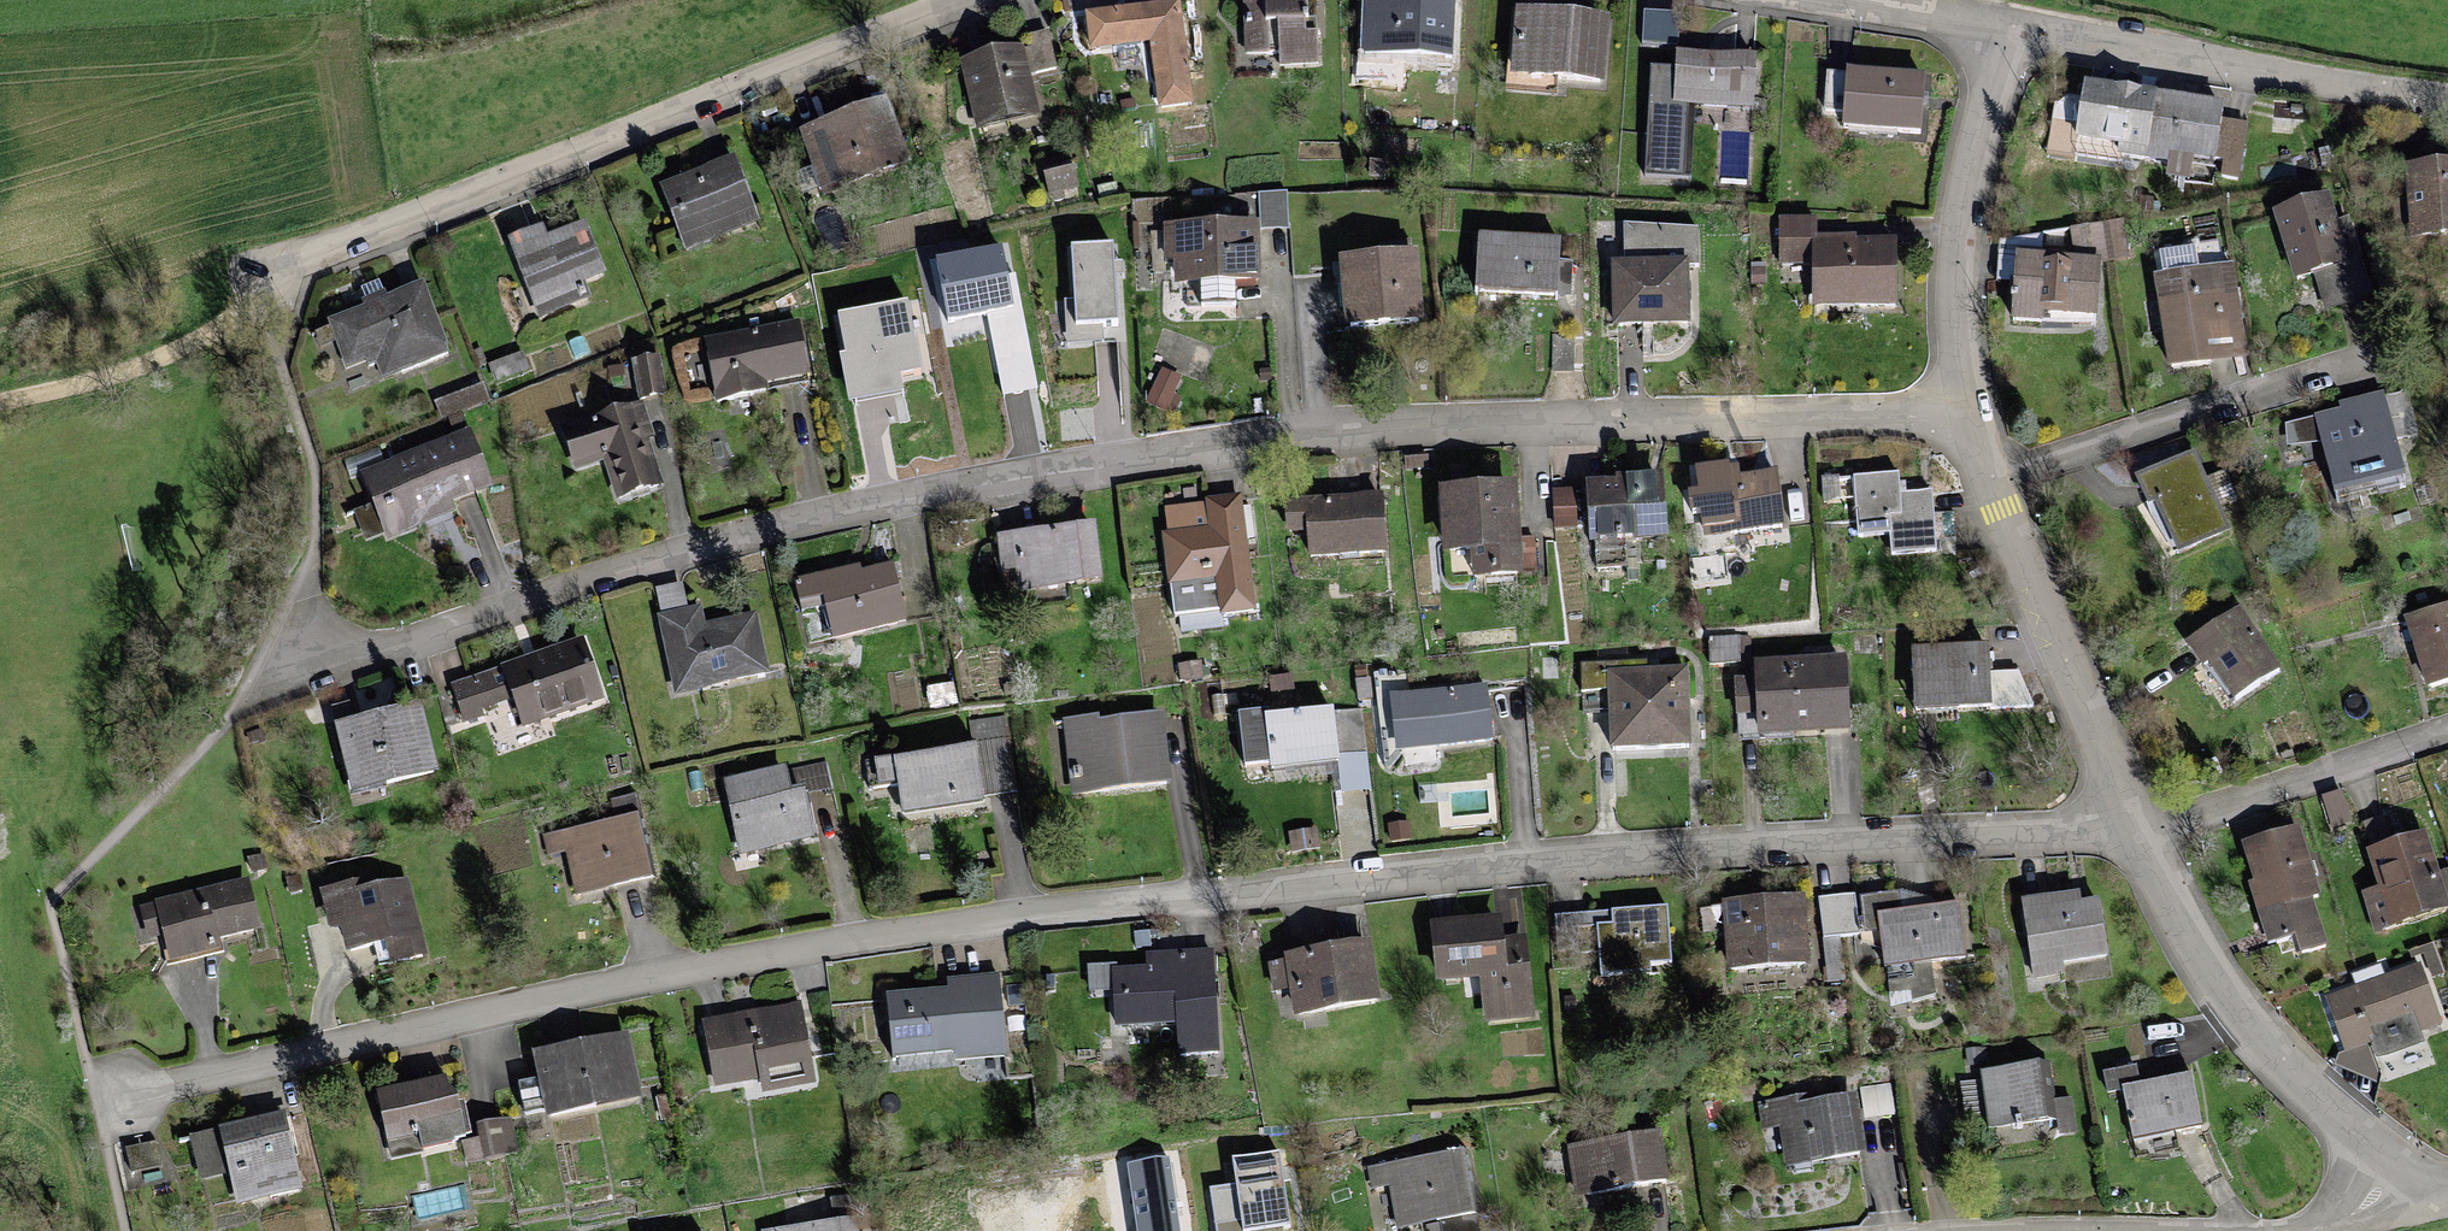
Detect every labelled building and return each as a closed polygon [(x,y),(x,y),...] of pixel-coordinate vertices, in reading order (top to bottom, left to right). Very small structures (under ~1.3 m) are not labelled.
[(1241,3),(1241,49),(1272,48),(1272,19),(1303,19),(1303,11),(1303,0),(1263,0),(1263,3),(1241,3)] [(1366,60),(1461,62),(1463,0),(1368,0),(1366,60)] [(1186,3),(1091,13),(1095,49),(1154,43),(1161,111),(1196,108),(1186,3)] [(1610,17),(1523,10),(1518,74),(1605,81),(1610,17)] [(1681,13),(1646,11),(1645,43),(1679,45),(1681,13)] [(1020,49),(956,62),(969,127),(1033,114),(1020,49)] [(1762,56),(1682,55),(1682,69),(1650,67),(1643,178),(1691,179),(1695,106),(1761,106),(1762,56)] [(1934,72),(1856,70),(1854,129),(1932,131),(1934,72)] [(2156,164),(2170,95),(2098,80),(2086,140),(2124,148),(2122,158),(2156,164)] [(2170,95),(2156,164),(2176,168),(2178,157),(2221,165),(2219,176),(2241,180),(2252,125),(2229,121),(2232,107),(2170,95)] [(883,103),(795,133),(817,195),(904,165),(883,103)] [(735,157),(664,185),(689,252),(761,225),(735,157)] [(2413,167),(2418,240),(2447,238),(2447,165),(2413,167)] [(2358,262),(2338,195),(2277,213),(2297,280),(2358,262)] [(1819,220),(1788,220),(1788,262),(1819,262),(1819,235),(1819,220)] [(1267,224),(1170,222),(1169,260),(1180,261),(1180,281),(1266,282),(1267,224)] [(553,228),(517,242),(546,317),(585,302),(579,286),(610,274),(592,225),(556,238),(553,228)] [(1630,261),(1621,261),(1621,324),(1699,325),(1699,267),(1705,267),(1706,226),(1630,226),(1630,261)] [(1861,235),(1819,235),(1819,262),(1819,307),(1906,307),(1905,238),(1861,238),(1861,235)] [(1565,238),(1487,236),(1485,290),(1564,293),(1565,238)] [(1112,242),(1073,244),(1077,318),(1116,316),(1112,242)] [(1001,244),(938,257),(949,315),(1013,303),(1001,244)] [(1427,252),(1349,258),(1355,330),(1432,324),(1427,252)] [(2106,258),(2022,255),(2019,324),(2104,327),(2106,258)] [(2241,265),(2158,277),(2171,369),(2255,358),(2241,265)] [(426,283),(330,320),(347,365),(379,353),(388,376),(452,351),(426,283)] [(907,299),(840,312),(848,352),(842,353),(850,397),(902,387),(898,369),(920,365),(907,299)] [(791,320),(703,337),(713,394),(802,377),(791,320)] [(2415,478),(2391,394),(2353,404),(2355,410),(2307,423),(2312,444),(2329,439),(2345,497),(2415,478)] [(644,400),(558,425),(572,472),(602,463),(613,498),(668,481),(644,400)] [(475,427),(359,473),(372,506),(351,515),(361,542),(385,532),(499,488),(475,427)] [(2235,533),(2200,453),(2141,478),(2154,509),(2164,504),(2185,554),(2235,533)] [(1746,466),(1705,470),(1711,530),(1792,522),(1787,470),(1747,474),(1746,466)] [(1907,496),(1906,474),(1860,476),(1863,536),(1895,535),(1896,555),(1942,552),(1940,494),(1907,496)] [(1678,536),(1672,475),(1594,482),(1600,544),(1678,536)] [(1526,482),(1451,489),(1458,553),(1480,551),(1483,582),(1536,576),(1526,482)] [(1173,532),(1167,533),(1180,616),(1226,609),(1228,620),(1265,614),(1246,495),(1169,507),(1173,532)] [(1387,496),(1290,501),(1291,532),(1312,531),(1313,558),(1390,555),(1387,496)] [(1103,522),(1001,536),(1010,606),(1071,598),(1070,587),(1111,582),(1103,522)] [(863,564),(797,578),(802,602),(829,596),(839,640),(913,625),(901,564),(865,572),(863,564)] [(705,604),(660,613),(677,693),(771,672),(758,610),(709,620),(705,604)] [(2408,619),(2432,691),(2447,686),(2447,606),(2408,619)] [(2289,668),(2247,608),(2195,644),(2237,705),(2289,668)] [(589,640),(454,683),(465,720),(521,702),(528,725),(607,700),(589,640)] [(1996,644),(1913,648),(1917,718),(2000,713),(1996,644)] [(1858,734),(1854,658),(1764,662),(1767,738),(1858,734)] [(1701,752),(1700,669),(1655,670),(1655,661),(1586,662),(1586,691),(1616,690),(1617,753),(1701,752)] [(1496,683),(1414,692),(1417,727),(1436,725),(1438,748),(1502,741),(1496,683)] [(426,704),(345,722),(361,791),(442,772),(426,704)] [(1278,711),(1245,715),(1251,767),(1367,753),(1362,707),(1279,717),(1278,711)] [(1175,785),(1167,712),(1069,723),(1077,796),(1175,785)] [(971,751),(903,760),(910,816),(990,806),(989,797),(1016,793),(1006,718),(967,723),(971,751)] [(823,762),(729,781),(744,852),(818,837),(809,793),(829,789),(823,762)] [(578,895),(657,879),(640,796),(609,802),(613,821),(545,835),(550,856),(570,852),(578,895)] [(2306,828),(2249,845),(2260,881),(2253,883),(2273,946),(2304,937),(2309,952),(2334,944),(2318,895),(2327,892),(2306,828)] [(2432,832),(2373,851),(2384,889),(2367,894),(2379,931),(2432,915),(2439,935),(2447,933),(2447,882),(2432,832)] [(432,953),(413,877),(369,888),(368,881),(327,891),(337,932),(347,930),(353,953),(393,943),(397,961),(432,953)] [(253,879),(157,903),(173,967),(224,954),(221,941),(266,930),(253,879)] [(2114,961),(2101,889),(2027,901),(2039,974),(2114,961)] [(1904,910),(1902,891),(1864,896),(1869,933),(1888,931),(1894,975),(1975,964),(1967,902),(1904,910)] [(1823,964),(1818,896),(1716,904),(1719,940),(1732,939),(1735,971),(1823,964)] [(1869,933),(1864,896),(1824,900),(1829,938),(1869,933)] [(1680,963),(1676,906),(1619,911),(1620,924),(1605,926),(1609,977),(1660,973),(1660,965),(1680,963)] [(1518,967),(1513,916),(1440,923),(1445,982),(1488,979),(1492,1024),(1548,1019),(1543,965),(1518,967)] [(1389,1003),(1378,942),(1293,957),(1304,1018),(1389,1003)] [(1224,1049),(1218,947),(1151,951),(1152,967),(1121,969),(1124,1025),(1186,1022),(1188,1052),(1224,1049)] [(2425,966),(2332,997),(2352,1056),(2445,1025),(2425,966)] [(1013,1056),(1006,975),(949,980),(950,990),(896,995),(901,1059),(960,1054),(960,1061),(1013,1056)] [(818,1080),(802,1003),(707,1022),(720,1087),(762,1079),(765,1091),(818,1080)] [(639,1034),(542,1055),(556,1121),(653,1100),(639,1034)] [(2053,1063),(1986,1073),(1994,1128),(2060,1119),(2063,1136),(2081,1133),(2076,1097),(2058,1099),(2053,1063)] [(2151,1083),(2148,1066),(2107,1073),(2111,1093),(2131,1090),(2139,1139),(2211,1126),(2202,1074),(2151,1083)] [(479,1134),(463,1072),(384,1092),(400,1154),(479,1134)] [(1874,1156),(1864,1095),(1820,1102),(1819,1093),(1762,1103),(1766,1130),(1786,1127),(1793,1169),(1874,1156)] [(312,1190),(292,1111),(195,1135),(206,1181),(238,1173),(246,1206),(312,1190)] [(1675,1183),(1667,1132),(1573,1147),(1582,1199),(1675,1183)] [(1482,1214),(1468,1148),(1371,1168),(1376,1189),(1394,1186),(1403,1230),(1482,1214)] [(1235,1158),(1238,1184),(1213,1188),(1220,1230),(1282,1230),(1281,1221),(1288,1220),(1278,1151),(1235,1158)] [(1129,1164),(1139,1230),(1179,1230),(1167,1158),(1129,1164)] [(852,1219),(766,1230),(854,1230),(852,1219)]
